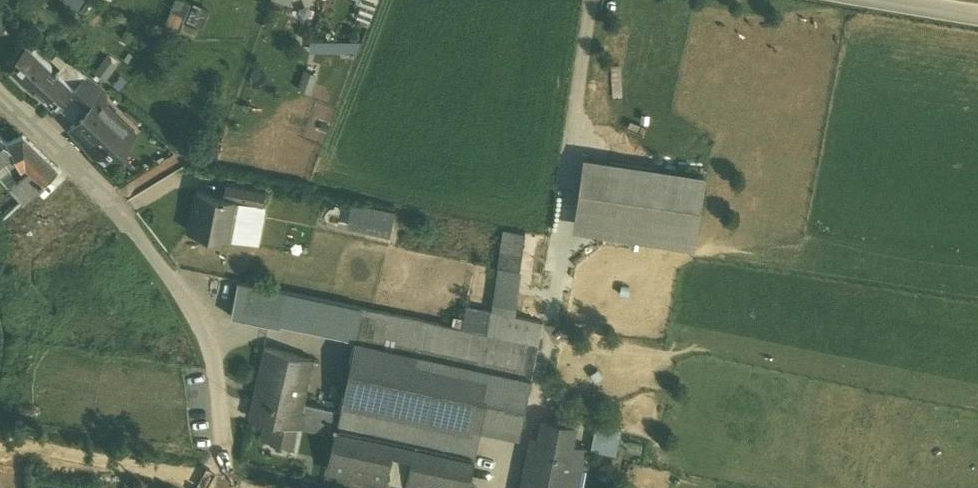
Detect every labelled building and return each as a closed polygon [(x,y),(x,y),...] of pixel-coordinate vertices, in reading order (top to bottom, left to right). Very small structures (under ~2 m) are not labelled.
[(202,31),(211,9),(189,0),(176,0),(169,18),(202,31)] [(357,15),(370,20),(377,0),(362,0),(357,15)] [(362,50),(361,39),(311,40),(311,51),(362,50)] [(52,67),(32,48),(18,63),(21,66),(14,74),(33,92),(36,88),(47,99),(65,79),(58,72),(54,76),(48,71),(52,67)] [(87,75),(68,61),(58,72),(65,79),(47,99),(57,108),(70,93),(87,75)] [(306,67),(299,86),(314,91),(321,73),(306,67)] [(87,75),(70,93),(78,102),(96,82),(87,75)] [(96,82),(78,102),(87,110),(98,99),(99,100),(107,91),(96,82)] [(99,100),(98,99),(87,110),(70,128),(101,157),(109,148),(110,149),(119,139),(123,143),(133,132),(99,100)] [(23,135),(6,141),(0,135),(0,162),(3,159),(19,180),(13,185),(24,199),(35,189),(57,169),(23,135)] [(575,227),(691,245),(702,175),(586,157),(575,227)] [(264,191),(225,184),(223,196),(223,197),(235,199),(235,201),(262,206),(264,191)] [(220,197),(196,192),(188,231),(227,239),(231,222),(235,201),(235,199),(223,197),(223,196),(220,195),(220,197)] [(262,206),(235,201),(231,222),(258,227),(262,206)] [(352,205),(347,227),(386,237),(392,214),(352,205)] [(505,225),(488,310),(512,315),(529,230),(505,225)] [(361,308),(238,282),(235,298),(282,308),(278,326),(281,326),(281,323),(355,339),(361,308)] [(282,308),(235,298),(231,316),(278,326),(282,308)] [(488,310),(465,305),(461,328),(538,344),(543,321),(512,315),(488,310)] [(461,328),(361,308),(355,339),(434,355),(422,414),(453,421),(447,453),(474,459),(475,458),(473,457),(479,427),(519,435),(531,376),(532,376),(538,344),(461,328)] [(434,355),(355,339),(343,398),(422,414),(434,355)] [(311,357),(264,347),(259,373),(261,373),(266,375),(267,373),(306,381),(311,357)] [(306,381),(267,373),(266,375),(261,373),(251,418),(268,421),(295,427),(296,426),(301,403),(306,381)] [(422,414),(343,398),(340,413),(336,430),(338,430),(445,452),(447,453),(453,421),(422,414)] [(340,413),(306,406),(307,404),(301,403),(296,426),(334,434),(337,435),(338,430),(336,430),(340,413)] [(572,424),(546,419),(542,438),(568,443),(572,424)] [(589,451),(617,455),(622,424),(595,419),(589,451)] [(295,427),(268,421),(264,439),(291,445),(295,427)] [(338,430),(337,435),(334,434),(327,466),(347,471),(347,472),(379,479),(380,473),(388,469),(392,450),(411,455),(408,471),(413,480),(412,486),(423,487),(468,487),(474,459),(447,453),(445,452),(338,430)] [(534,437),(523,487),(578,487),(586,447),(568,443),(542,438),(534,437)]
